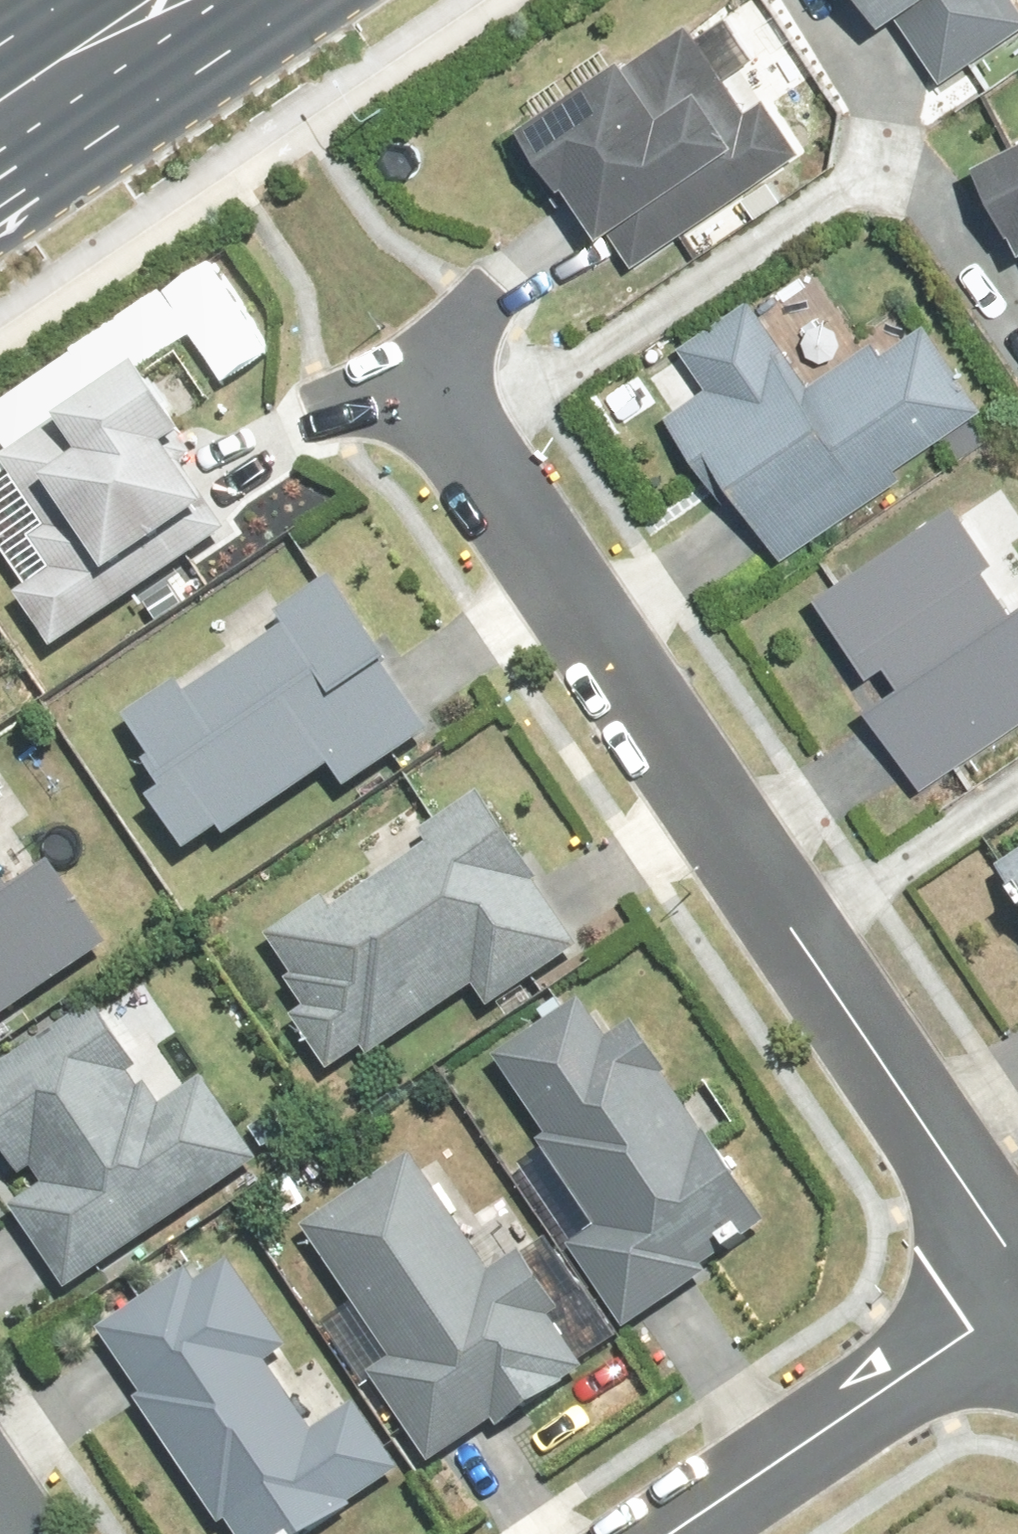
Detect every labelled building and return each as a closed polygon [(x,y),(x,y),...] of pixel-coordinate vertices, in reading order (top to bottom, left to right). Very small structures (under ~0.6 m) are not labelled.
[(869,24),(886,11),(934,81),(1017,24),(1017,15),(1008,0),(853,0),(869,24)] [(542,192),(552,184),(585,235),(599,225),(621,258),(788,149),(758,103),(742,114),(683,24),(617,67),(608,52),(508,117),(497,124),(542,192)] [(964,166),(1003,244),(1017,237),(1017,139),(964,166)] [(809,385),(744,295),(673,345),(680,356),(646,379),(668,410),(656,419),(691,467),(700,460),(781,575),(864,516),(849,494),(974,406),(915,322),(874,351),(869,343),(809,385)] [(238,533),(171,422),(202,402),(179,365),(134,394),(119,370),(38,420),(61,457),(29,477),(72,548),(5,588),(44,651),(238,533)] [(946,502),(802,602),(856,677),(874,665),(888,686),(855,707),(914,793),(1017,720),(1017,594),(1002,605),(974,567),(986,559),(946,502)] [(137,802),(176,856),(211,830),(221,844),(322,772),(337,793),(429,727),(321,572),(118,716),(146,756),(134,765),(153,791),(137,802)] [(325,914),(318,902),(261,941),(303,1002),(279,1018),(320,1078),(343,1062),(350,1071),(462,997),(479,1021),(580,953),(563,928),(474,797),(414,837),(421,849),(325,914)] [(1017,911),(1017,849),(990,868),(1017,911)] [(108,961),(46,859),(0,888),(0,1027),(108,961)] [(600,1042),(572,1000),(485,1058),(537,1136),(526,1143),(585,1230),(562,1246),(618,1328),(699,1274),(683,1250),(698,1241),(708,1256),(755,1225),(622,1028),(600,1042)] [(0,1072),(0,1166),(5,1174),(23,1162),(38,1185),(1,1208),(56,1292),(255,1160),(200,1077),(152,1109),(89,1013),(0,1072)] [(302,1236),(385,1355),(359,1373),(419,1457),(484,1413),(497,1429),(585,1368),(511,1262),(491,1275),(410,1160),(302,1236)] [(136,1397),(127,1403),(209,1523),(218,1517),(229,1533),(324,1533),(397,1485),(347,1409),(331,1419),(227,1264),(194,1286),(185,1272),(93,1333),(136,1397)]
